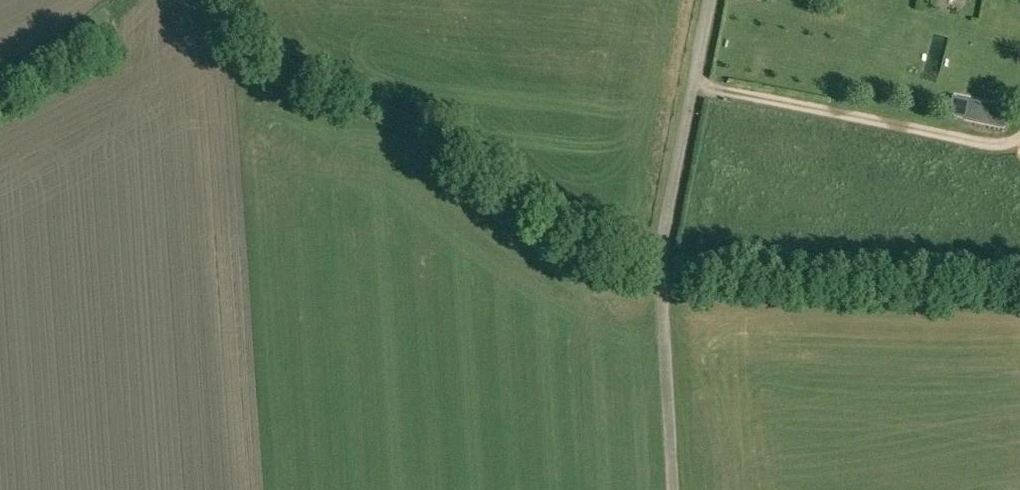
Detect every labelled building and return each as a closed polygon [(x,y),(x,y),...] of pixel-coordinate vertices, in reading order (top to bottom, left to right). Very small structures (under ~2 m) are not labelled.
[(969,101),(965,120),(1004,129),(1009,109),(969,101)]
